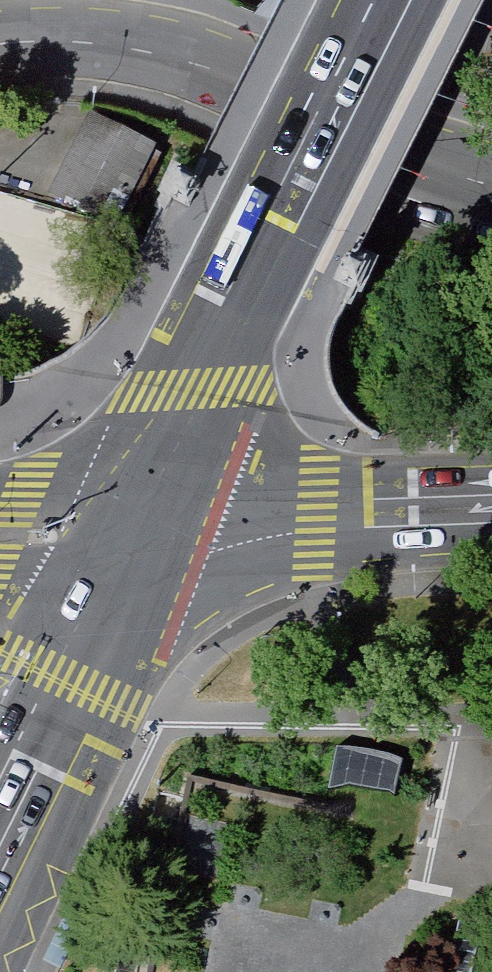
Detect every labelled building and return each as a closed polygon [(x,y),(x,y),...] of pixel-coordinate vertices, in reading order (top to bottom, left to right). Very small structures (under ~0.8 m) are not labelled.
[(151,147),(91,119),(56,192),(116,220),(151,147)] [(6,414),(8,404),(7,384),(0,384),(0,419),(6,414)]
